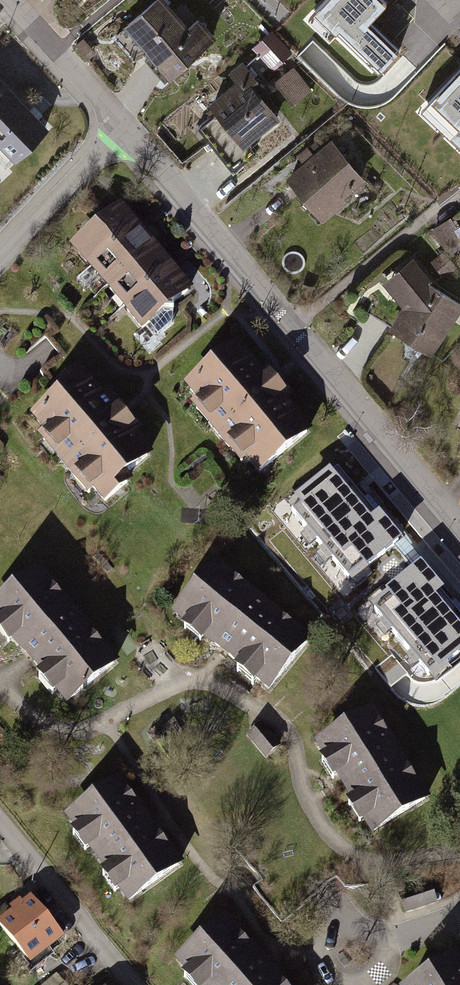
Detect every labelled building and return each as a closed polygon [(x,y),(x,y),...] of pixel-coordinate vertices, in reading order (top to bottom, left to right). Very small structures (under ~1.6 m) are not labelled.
[(128,24),(153,52),(147,56),(165,77),(212,37),(198,20),(187,29),(162,0),(156,0),(128,24)] [(383,0),(326,0),(315,11),(378,71),(399,50),(368,21),(386,2),(383,0)] [(268,47),(277,39),(271,32),(262,40),(268,47)] [(290,53),(278,40),(266,50),(277,64),(290,53)] [(196,127),(232,172),(257,153),(246,139),(275,116),(256,92),(261,87),(243,65),(232,74),(240,83),(213,105),(217,110),(196,127)] [(293,70),(278,81),(293,102),(309,90),(293,70)] [(428,103),(459,134),(459,70),(428,103)] [(45,127),(0,80),(0,159),(6,165),(45,127)] [(361,177),(332,143),(290,178),(319,212),(361,177)] [(137,230),(120,210),(107,221),(96,220),(96,230),(75,247),(92,268),(137,230)] [(452,218),(435,229),(447,248),(452,252),(459,247),(459,230),(452,218)] [(137,230),(92,268),(109,288),(154,250),(137,230)] [(154,250),(109,288),(126,308),(171,270),(154,250)] [(444,254),(434,262),(443,273),(453,266),(444,254)] [(429,351),(459,305),(425,281),(427,277),(414,263),(399,275),(408,286),(401,297),(407,305),(393,327),(429,351)] [(171,270),(126,308),(142,328),(148,323),(158,335),(172,323),(174,301),(187,290),(171,270)] [(261,378),(237,348),(189,388),(202,403),(196,407),(241,461),(247,456),(259,471),(307,432),(282,402),(287,397),(267,373),(261,378)] [(102,401),(78,372),(56,391),(61,397),(36,417),(49,434),(44,439),(88,492),(94,487),(104,500),(127,482),(122,476),(147,455),(131,435),(136,430),(123,414),(108,396),(102,401)] [(398,541),(338,469),(306,495),(308,498),(292,512),(348,579),(364,566),(366,568),(398,541)] [(257,600),(216,566),(177,613),(190,623),(195,617),(204,625),(205,632),(203,634),(219,647),(221,644),(231,652),(228,654),(243,666),(244,665),(251,664),(261,672),(256,677),(269,688),(307,642),(267,608),(264,611),(254,603),(257,600)] [(420,569),(389,595),(391,597),(374,611),(428,675),(444,662),(446,664),(459,653),(459,616),(420,569)] [(37,571),(0,603),(0,620),(2,623),(8,618),(16,627),(15,634),(13,636),(26,651),(28,649),(36,658),(34,660),(45,674),(47,673),(54,673),(63,684),(57,688),(67,701),(114,662),(79,622),(77,624),(69,615),(72,613),(37,571)] [(391,743),(371,713),(320,745),(329,758),(335,754),(342,765),(340,772),(338,773),(356,801),(357,800),(364,801),(371,812),(365,816),(373,830),(425,798),(397,754),(394,756),(387,745),(391,743)] [(277,745),(261,725),(250,734),(267,753),(277,745)] [(119,782),(70,817),(80,831),(86,826),(93,837),(92,843),(90,844),(109,872),(111,870),(118,871),(125,881),(120,885),(129,899),(178,864),(147,821),(144,823),(137,813),(140,811),(119,782)] [(434,901),(429,886),(400,895),(406,911),(434,901)] [(45,950),(61,937),(31,899),(23,906),(20,901),(11,908),(15,912),(0,924),(28,959),(43,947),(45,950)] [(180,960),(191,973),(196,968),(205,977),(204,984),(203,984),(283,984),(269,969),(266,972),(258,963),(260,960),(224,920),(180,960)] [(456,960),(416,984),(459,984),(459,967),(456,960)] [(56,977),(46,984),(63,984),(56,977)]
